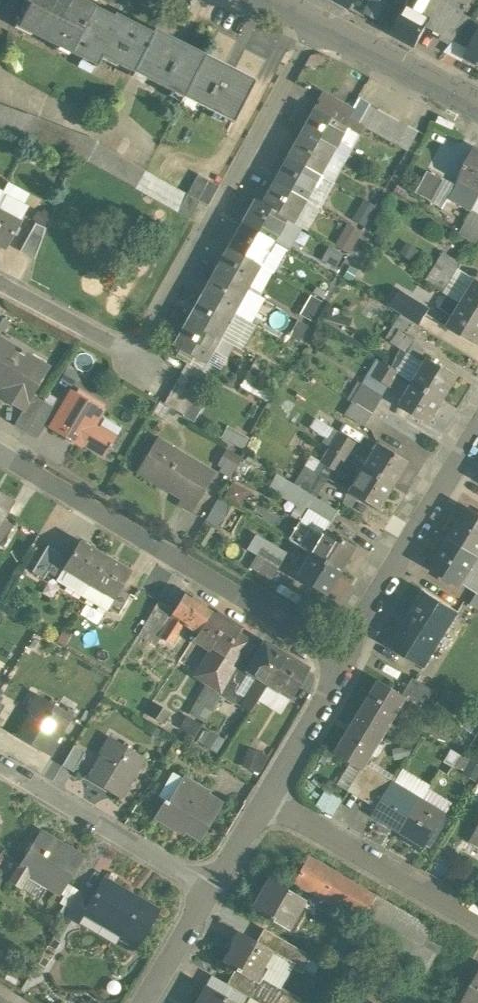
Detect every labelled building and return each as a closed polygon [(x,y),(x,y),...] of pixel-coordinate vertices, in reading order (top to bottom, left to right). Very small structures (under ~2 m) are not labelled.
[(27,1),(30,3),(20,23),(33,30),(32,33),(56,45),(58,42),(72,49),(94,7),(80,0),(27,0),(27,1)] [(345,8),(349,0),(329,0),(345,8)] [(377,20),(386,3),(381,0),(370,0),(363,14),(377,20)] [(392,34),(416,46),(428,24),(431,18),(423,14),(431,0),(410,0),(406,8),(392,34)] [(395,2),(406,8),(410,0),(396,0),(395,2)] [(423,14),(431,18),(428,24),(444,33),(442,36),(444,38),(454,18),(457,20),(460,15),(463,10),(466,12),(473,0),(431,0),(423,14)] [(114,17),(94,7),(72,49),(71,53),(82,58),(83,55),(98,62),(103,53),(120,61),(118,65),(133,72),(152,34),(115,15),(114,17)] [(457,20),(454,18),(444,38),(452,42),(454,41),(470,20),(460,15),(457,20)] [(454,41),(470,49),(477,34),(477,24),(471,20),(470,20),(454,41)] [(204,55),(154,30),(152,34),(133,72),(183,97),(204,55)] [(465,59),(477,66),(477,34),(470,49),(465,59)] [(260,73),(265,57),(241,50),(236,65),(260,73)] [(255,80),(205,55),(204,55),(183,97),(234,122),(255,80)] [(358,98),(347,118),(357,123),(369,103),(358,98)] [(369,103),(357,123),(367,129),(378,108),(369,103)] [(0,106),(0,130),(17,136),(25,114),(0,106)] [(388,114),(378,108),(367,129),(377,134),(388,114)] [(315,109),(299,135),(332,153),(347,128),(315,109)] [(97,141),(25,114),(17,136),(87,162),(96,144),(97,141)] [(388,114),(377,134),(387,140),(398,120),(388,114)] [(408,125),(398,120),(387,140),(396,145),(408,125)] [(418,131),(408,125),(396,145),(407,151),(418,131)] [(332,153),(299,135),(287,157),(320,175),(332,153)] [(146,171),(96,144),(87,162),(137,189),(146,171)] [(476,149),(459,179),(477,189),(477,150),(476,149)] [(320,175),(287,157),(273,182),(305,199),(320,175)] [(187,193),(146,171),(137,189),(177,211),(187,193)] [(199,173),(187,193),(200,201),(208,205),(219,185),(199,173)] [(426,173),(415,192),(442,207),(453,188),(426,173)] [(305,199),(273,182),(261,203),(260,205),(285,218),(284,220),(291,224),(305,199)] [(187,193),(177,211),(190,219),(200,201),(187,193)] [(285,218),(260,205),(261,203),(254,200),(241,223),(274,241),(284,220),(285,218)] [(0,210),(0,248),(4,250),(20,221),(0,210)] [(30,231),(42,237),(46,229),(43,228),(50,214),(44,210),(41,215),(37,212),(32,221),(35,222),(30,231)] [(274,241),(241,223),(227,248),(260,266),(274,241)] [(337,246),(352,252),(361,229),(346,223),(337,246)] [(30,231),(20,252),(34,259),(42,237),(30,231)] [(260,266),(227,248),(213,273),(246,291),(260,266)] [(462,263),(445,252),(438,264),(444,267),(456,275),(462,263)] [(456,275),(444,267),(434,286),(445,293),(456,275)] [(246,291),(213,273),(201,294),(233,312),(246,291)] [(477,279),(462,303),(477,313),(477,280),(477,279)] [(430,308),(399,289),(388,307),(419,326),(430,308)] [(233,312),(201,294),(187,320),(219,338),(233,312)] [(462,303),(448,327),(477,345),(477,313),(462,303)] [(325,320),(349,328),(352,318),(338,314),(338,312),(327,308),(325,320)] [(219,338),(187,320),(173,346),(205,364),(219,338)] [(385,339),(407,353),(415,342),(393,328),(385,339)] [(0,340),(0,387),(3,388),(0,393),(0,398),(22,411),(23,411),(28,404),(48,369),(23,354),(24,353),(20,351),(20,352),(0,340)] [(458,377),(428,358),(414,382),(444,400),(458,377)] [(205,374),(186,362),(180,372),(200,384),(205,374)] [(371,377),(388,387),(397,373),(381,362),(371,377)] [(200,384),(180,372),(175,383),(194,393),(200,384)] [(444,400),(414,382),(399,406),(430,424),(444,400)] [(194,393),(175,383),(169,393),(188,404),(194,393)] [(372,415),(382,399),(360,386),(350,401),(352,402),(372,415)] [(102,409),(72,391),(50,429),(80,446),(82,443),(104,456),(107,450),(109,451),(112,445),(111,444),(114,439),(92,427),(102,409)] [(188,404),(169,393),(163,403),(183,413),(188,404)] [(364,427),(372,415),(352,402),(345,415),(364,427)] [(28,404),(23,411),(22,411),(13,425),(24,432),(37,410),(28,404)] [(49,417),(37,410),(24,432),(36,439),(49,417)] [(328,446),(347,457),(355,444),(331,430),(323,443),(328,446)] [(213,473),(156,439),(142,463),(156,472),(151,480),(180,497),(188,484),(201,492),(213,473)] [(376,443),(362,467),(392,486),(406,462),(376,443)] [(337,473),(347,457),(328,446),(319,462),(337,473)] [(305,466),(294,484),(307,492),(316,498),(328,480),(305,466)] [(362,467),(348,491),(378,509),(392,486),(362,467)] [(301,503),(307,492),(294,484),(283,478),(276,488),(301,503)] [(201,492),(188,484),(180,497),(177,503),(190,511),(201,492)] [(0,492),(0,524),(4,518),(13,501),(0,492)] [(301,503),(296,512),(324,529),(326,530),(338,511),(316,498),(307,492),(301,503)] [(205,520),(219,527),(229,508),(216,501),(205,520)] [(469,507),(450,537),(477,554),(477,513),(469,507)] [(0,524),(0,542),(2,543),(13,524),(4,518),(0,524)] [(326,530),(324,529),(310,553),(340,571),(355,547),(326,530)] [(270,581),(287,555),(256,536),(247,551),(257,557),(250,568),(270,581)] [(450,537),(431,569),(460,587),(477,557),(477,554),(450,537)] [(69,557),(63,568),(64,569),(88,583),(105,555),(79,540),(69,557)] [(47,570),(58,551),(49,546),(32,574),(42,579),(47,570)] [(58,551),(47,570),(59,577),(64,569),(63,568),(69,557),(58,551)] [(340,571),(310,553),(295,576),(325,595),(340,571)] [(130,570),(105,555),(88,583),(113,598),(114,598),(120,588),(130,570)] [(130,594),(120,588),(114,598),(113,598),(107,607),(118,614),(130,594)] [(212,609),(185,592),(173,612),(170,616),(172,617),(159,637),(171,644),(183,624),(197,632),(212,609)] [(426,592),(411,616),(409,615),(403,626),(404,627),(393,646),(424,666),(458,611),(426,592)] [(143,628),(159,637),(172,617),(170,616),(173,612),(157,604),(143,628)] [(241,627),(213,609),(195,636),(222,653),(224,655),(235,637),(241,627)] [(235,637),(224,655),(222,653),(222,654),(223,654),(218,662),(218,663),(205,684),(220,694),(221,693),(237,665),(248,645),(235,637)] [(285,654),(264,641),(246,670),(257,677),(267,684),(285,654)] [(285,654),(267,684),(268,684),(290,698),(308,669),(285,654)] [(246,670),(237,665),(221,693),(239,705),(257,677),(246,670)] [(267,684),(257,677),(239,705),(250,712),(268,684),(267,684)] [(434,691),(414,678),(403,695),(408,698),(407,700),(423,709),(434,691)] [(403,695),(379,680),(378,682),(380,683),(372,695),(371,694),(357,716),(387,733),(407,700),(408,698),(403,695)] [(72,715),(35,693),(25,710),(33,714),(19,738),(49,755),(61,734),(60,733),(70,716),(71,717),(72,715)] [(359,717),(350,732),(348,731),(335,752),(361,768),(364,770),(365,769),(387,733),(357,716),(359,717)] [(196,741),(218,754),(224,742),(203,730),(196,741)] [(145,758),(108,736),(99,752),(107,756),(92,781),(121,798),(133,778),(132,777),(143,759),(144,760),(145,758)] [(84,752),(73,746),(62,765),(73,772),(84,752)] [(248,752),(242,769),(262,776),(268,759),(248,752)] [(364,770),(361,768),(350,788),(360,795),(373,774),(365,769),(364,770)] [(373,774),(360,795),(370,801),(382,780),(373,774)] [(183,777),(169,802),(165,800),(154,817),(174,829),(176,826),(199,840),(221,803),(207,795),(209,792),(183,777)] [(392,786),(382,780),(370,801),(368,803),(378,809),(392,786)] [(421,797),(395,782),(392,786),(378,809),(373,817),(399,833),(421,797)] [(329,788),(319,805),(336,814),(345,797),(329,788)] [(447,813),(421,797),(399,833),(425,848),(447,813)] [(81,857),(39,831),(17,868),(10,881),(20,887),(31,869),(48,879),(45,884),(60,893),(81,857)] [(432,928),(307,857),(293,881),(302,886),(321,897),(331,903),(362,921),(356,931),(413,963),(426,939),(432,928)] [(133,896),(103,878),(104,877),(102,876),(90,897),(84,907),(86,908),(123,930),(120,936),(136,946),(158,909),(134,895),(133,896)] [(297,896),(269,880),(254,907),(269,915),(268,917),(287,928),(301,905),(305,907),(307,903),(308,902),(297,896)] [(321,897),(302,886),(297,896),(308,902),(307,903),(315,907),(321,897)] [(80,891),(67,914),(78,921),(86,908),(84,907),(90,897),(80,891)] [(331,903),(321,897),(315,907),(325,913),(331,903)] [(283,940),(263,929),(256,942),(272,951),(275,953),(283,940)] [(239,932),(232,944),(233,945),(223,962),(235,969),(235,971),(238,973),(254,982),(254,981),(255,981),(254,980),(270,952),(271,952),(272,951),(256,942),(239,932)] [(426,939),(413,963),(428,971),(441,948),(426,939)] [(308,955),(283,940),(275,953),(300,968),(308,955)] [(254,982),(238,973),(230,986),(250,998),(258,984),(254,981),(254,982)] [(464,1001),(468,1002),(477,1002),(477,976),(464,1001)] [(261,978),(258,984),(250,998),(258,1002),(296,1002),(298,999),(261,978)] [(230,986),(224,997),(236,1002),(247,1002),(250,998),(230,986)] [(199,1002),(236,1002),(224,997),(208,987),(199,1002)]
